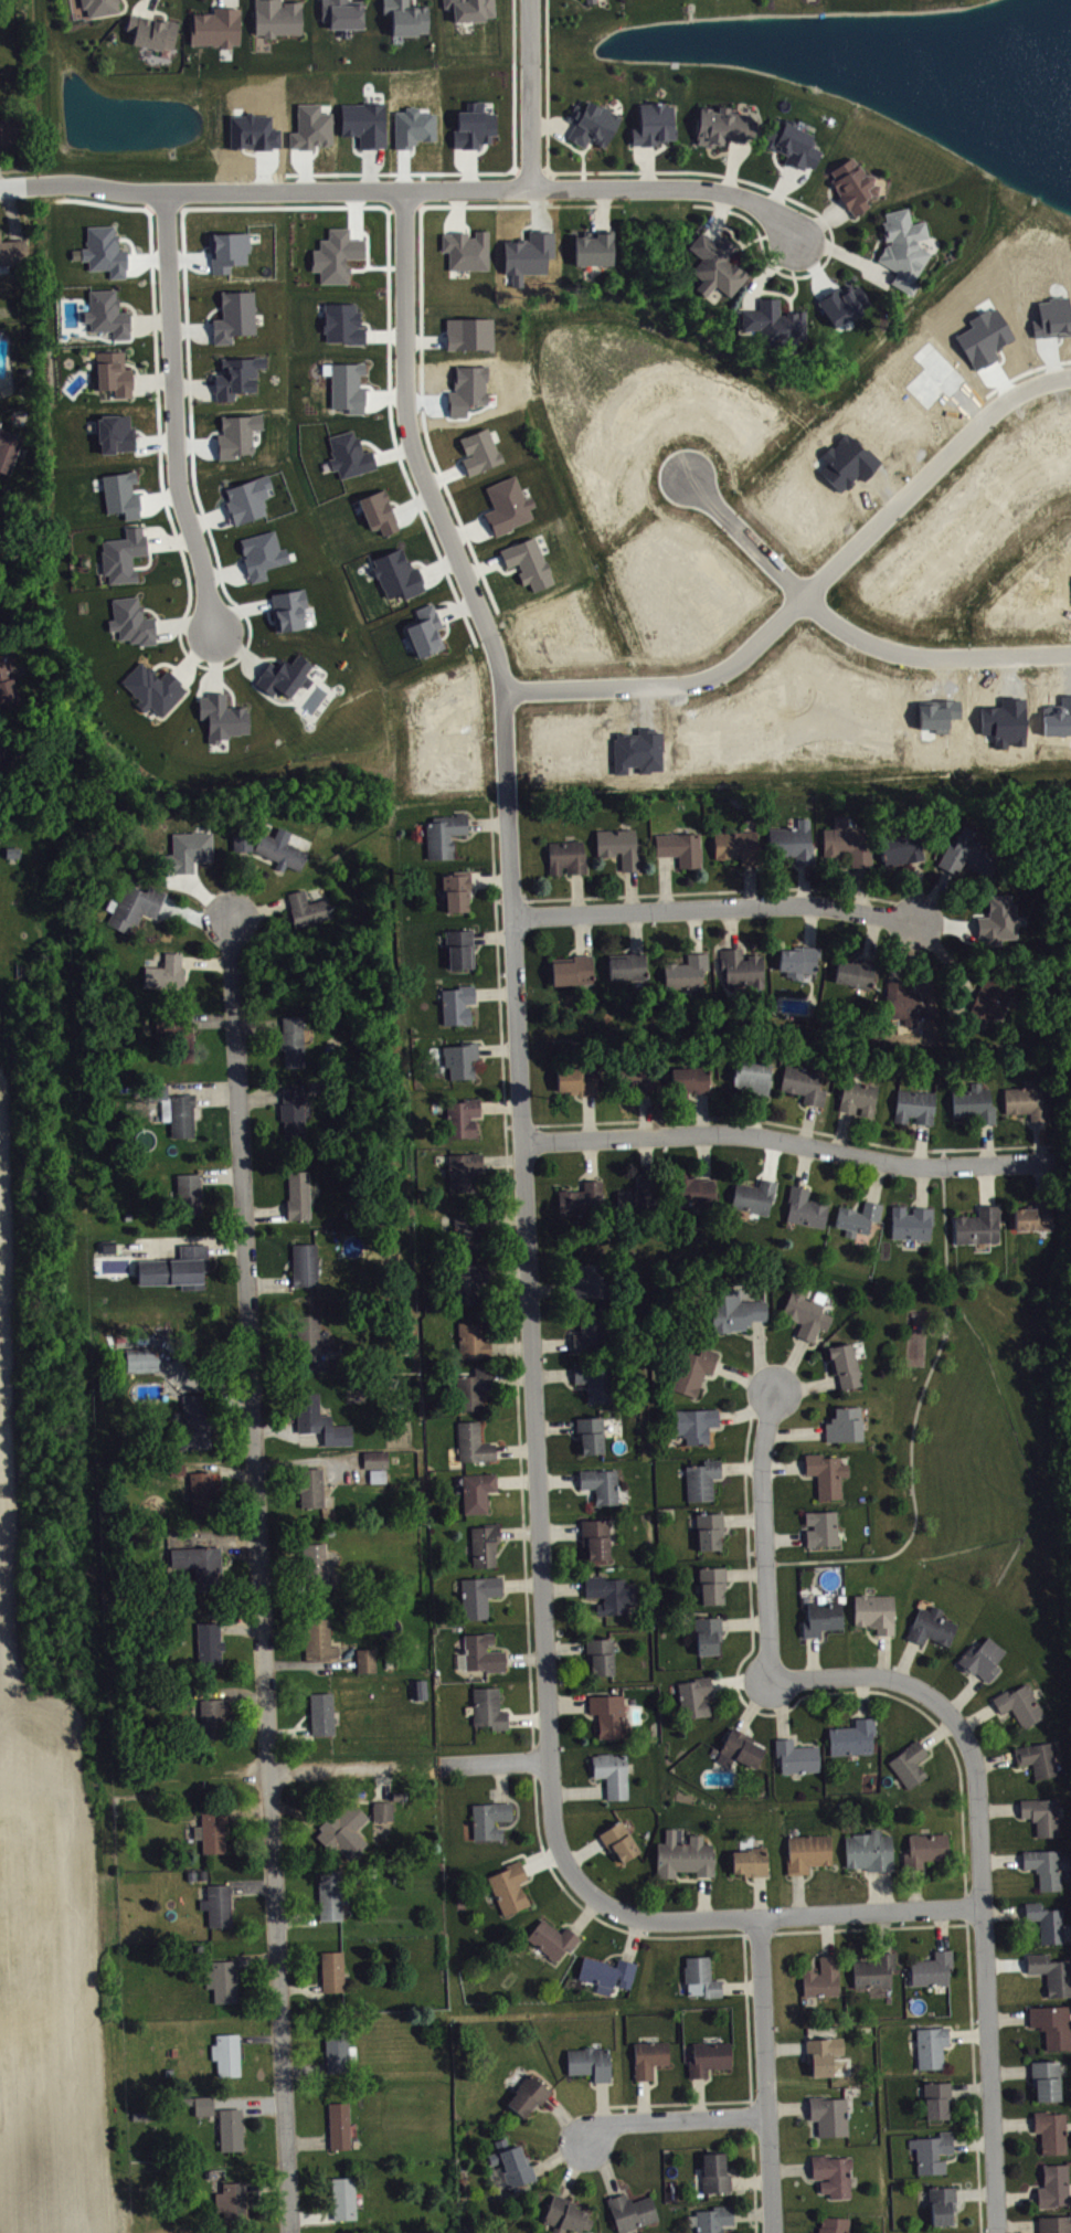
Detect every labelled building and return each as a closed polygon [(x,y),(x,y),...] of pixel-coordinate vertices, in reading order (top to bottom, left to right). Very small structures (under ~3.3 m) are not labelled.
[(82,0),(74,0),(73,0),(77,22),(91,20),(89,11),(77,13),(76,7),(83,6),(82,0)] [(82,8),(80,0),(116,0),(118,10),(87,15),(86,7),(82,8)] [(255,33),(263,33),(263,36),(274,35),(274,33),(301,32),(300,0),(283,0),(283,4),(282,4),(280,4),(280,0),(254,0),(255,33)] [(320,19),(320,0),(346,0),(350,0),(361,0),(361,2),(362,2),(362,27),(329,27),(329,19),(320,19)] [(382,12),(392,12),(392,34),(416,34),(416,31),(427,31),(427,4),(414,4),(407,4),(407,0),(382,0),(382,12)] [(443,7),(452,7),(453,20),(471,19),(471,20),(485,19),(484,15),(494,14),(492,0),(442,0),(443,7)] [(238,7),(238,42),(231,42),(231,45),(221,45),(221,43),(190,43),(190,22),(193,22),(193,12),(212,12),(214,12),(214,7),(226,7),(238,7)] [(129,13),(128,20),(126,29),(135,30),(131,42),(161,49),(161,45),(172,47),(176,31),(178,22),(165,19),(162,18),(162,20),(147,17),(138,14),(138,15),(129,13)] [(588,98),(598,105),(600,103),(604,106),(605,105),(609,107),(608,108),(621,115),(604,146),(594,140),(595,138),(592,137),(590,135),(583,146),(566,137),(571,129),(575,123),(568,118),(575,103),(583,107),(588,98)] [(675,138),(675,127),(672,127),(672,104),(664,104),(664,100),(650,100),(650,103),(639,103),(639,127),(632,127),(632,134),(630,134),(630,142),(632,142),(639,142),(639,144),(648,144),(657,144),(657,140),(662,140),(668,140),(668,138),(675,138)] [(756,119),(753,137),(744,136),(743,139),(738,138),(730,137),(729,139),(724,139),(723,141),(721,141),(721,144),(714,142),(714,145),(709,145),(697,142),(697,138),(696,138),(697,133),(693,133),(697,116),(698,116),(700,105),(713,107),(713,109),(718,110),(719,104),(730,106),(730,110),(747,113),(747,117),(756,119)] [(364,152),(390,151),(389,106),(344,107),(345,139),(364,138),(364,152)] [(449,115),(458,115),(458,106),(479,106),(479,116),(489,116),(489,138),(481,138),(481,144),(473,144),(473,149),(448,149),(449,115)] [(302,107),(302,135),(293,135),(293,152),(319,152),(319,149),(336,149),(336,116),(324,116),(325,107),(302,107)] [(774,117),(763,142),(775,148),(786,154),(783,160),(792,165),(794,166),(795,165),(804,168),(805,163),(814,168),(821,150),(813,146),(815,140),(810,138),(813,134),(797,127),(799,124),(785,117),(783,120),(774,117)] [(870,193),(865,198),(869,204),(853,215),(849,208),(848,209),(844,202),(838,194),(839,193),(833,183),(830,179),(835,177),(830,170),(851,156),(857,163),(858,162),(865,172),(874,174),(873,182),(880,183),(878,193),(870,193)] [(890,241),(889,244),(887,243),(877,258),(888,265),(897,271),(890,282),(912,294),(918,284),(913,282),(931,252),(919,244),(918,240),(929,236),(924,220),(911,222),(908,207),(883,212),(886,220),(881,221),(883,229),(886,229),(887,232),(883,233),(884,236),(884,240),(890,239),(890,241)] [(29,264),(28,237),(15,239),(1,240),(1,229),(0,229),(0,265),(29,264)] [(91,229),(91,252),(85,252),(86,264),(93,264),(93,273),(114,273),(114,281),(131,281),(131,253),(123,254),(123,237),(118,237),(117,229),(91,229)] [(574,234),(574,264),(613,263),(613,229),(604,229),(596,229),(596,232),(590,232),(590,231),(586,231),(583,231),(583,234),(574,234)] [(489,230),(489,269),(448,269),(448,251),(442,251),(442,233),(450,233),(450,231),(458,231),(467,231),(467,236),(468,236),(475,236),(475,230),(489,230)] [(368,262),(368,243),(353,243),(353,231),(333,232),(333,243),(324,243),(324,253),(316,253),(316,274),(324,274),(324,286),(353,286),(352,262),(368,262)] [(727,258),(732,263),(733,262),(736,263),(749,274),(730,296),(715,284),(706,296),(696,286),(702,278),(691,269),(701,257),(688,245),(701,231),(709,236),(714,242),(722,233),(738,246),(727,258)] [(214,237),(215,277),(234,276),(234,268),(251,267),(250,256),(254,256),(253,236),(214,237)] [(88,289),(89,309),(83,309),(84,320),(89,320),(89,330),(113,329),(113,337),(129,336),(128,328),(129,328),(129,321),(129,310),(118,310),(118,301),(117,297),(115,297),(115,288),(88,289)] [(837,332),(867,316),(865,312),(874,308),(864,288),(846,297),(843,292),(822,303),(837,332)] [(212,319),(212,328),(213,336),(214,343),(232,342),(231,335),(255,334),(254,310),(256,310),(255,306),(254,306),(253,289),(220,292),(221,305),(222,305),(222,318),(212,319)] [(742,308),(741,328),(759,328),(759,334),(762,334),(762,345),(775,345),(775,337),(785,337),(785,349),(792,349),(792,343),(796,343),(797,339),(805,339),(805,310),(791,310),(786,310),(786,313),(780,313),(780,297),(760,297),(760,308),(751,308),(742,308)] [(351,303),(320,304),(321,343),(357,343),(357,334),(357,319),(352,319),(351,303)] [(446,316),(446,329),(446,340),(446,346),(484,346),(484,349),(492,349),(492,316),(446,316)] [(96,351),(96,362),(95,362),(96,390),(114,389),(115,396),(131,396),(131,389),(132,389),(132,379),(131,370),(130,370),(130,368),(125,368),(124,362),(124,350),(96,351)] [(221,357),(221,369),(223,369),(224,373),(214,373),(214,392),(215,392),(216,400),(234,400),(234,392),(255,392),(254,378),(255,378),(255,367),(265,367),(265,356),(221,357)] [(335,411),(352,411),(352,416),(368,416),(368,389),(363,389),(363,377),(369,377),(369,366),(335,366),(335,411)] [(227,419),(227,438),(223,439),(223,461),(239,461),(239,454),(257,454),(257,432),(266,432),(266,419),(227,419)] [(487,426),(500,463),(464,477),(458,464),(466,462),(464,456),(460,457),(456,446),(464,444),(460,436),(487,426)] [(10,476),(0,472),(0,429),(24,438),(10,476)] [(350,433),(328,440),(333,457),(327,459),(330,470),(337,468),(340,479),(372,469),(368,453),(356,456),(353,448),(350,449),(348,442),(352,441),(350,433)] [(131,472),(102,476),(107,510),(139,506),(137,493),(124,495),(123,488),(135,487),(131,472)] [(483,489),(511,477),(521,501),(526,500),(529,508),(524,509),(530,521),(491,538),(481,515),(491,510),(483,489)] [(227,492),(238,528),(272,518),(267,502),(272,501),(269,493),(276,490),(272,478),(227,492)] [(125,527),(126,538),(102,540),(103,550),(100,551),(103,574),(107,574),(108,583),(137,581),(137,569),(132,570),(132,565),(131,555),(147,553),(146,542),(146,533),(142,535),(141,525),(125,527)] [(238,541),(272,531),(276,549),(283,548),(286,559),(262,567),(264,576),(250,581),(244,560),(251,558),(248,552),(243,554),(238,541)] [(498,551),(532,537),(552,584),(530,593),(526,584),(519,586),(516,578),(521,575),(516,564),(506,569),(502,559),(498,551)] [(371,557),(374,563),(371,564),(375,575),(377,574),(385,595),(401,589),(404,596),(424,588),(421,581),(423,580),(421,574),(416,563),(412,565),(410,562),(407,557),(404,558),(399,544),(371,557)] [(272,593),(300,590),(303,610),(299,611),(300,626),(276,629),(272,593)] [(112,597),(114,618),(107,620),(108,631),(118,629),(119,638),(129,637),(129,642),(138,641),(139,645),(156,643),(155,625),(153,616),(142,617),(141,612),(142,612),(142,607),(141,604),(138,604),(137,595),(112,597)] [(428,601),(441,627),(433,631),(443,652),(418,662),(404,626),(409,624),(403,612),(428,601)] [(268,659),(263,666),(258,674),(259,675),(255,681),(272,694),(277,687),(288,696),(299,681),(306,687),(312,678),(305,673),(312,662),(298,652),(290,662),(283,656),(279,659),(276,665),(268,659)] [(19,701),(13,680),(15,679),(9,654),(0,656),(0,706),(19,701)] [(120,680),(132,691),(131,692),(135,696),(136,695),(139,698),(135,702),(145,710),(150,705),(161,715),(185,689),(179,682),(181,681),(174,675),(167,668),(159,677),(153,673),(156,670),(152,668),(149,665),(147,667),(140,660),(120,680)] [(199,695),(199,717),(208,717),(208,741),(220,741),(220,737),(229,737),(229,733),(241,733),(241,731),(248,731),(248,709),(246,709),(246,705),(233,706),(225,706),(225,690),(215,690),(206,691),(206,695),(199,695)] [(466,809),(466,821),(466,832),(449,832),(449,836),(453,836),(453,856),(426,857),(425,813),(447,813),(447,811),(466,809)] [(874,869),(873,831),(851,831),(851,819),(837,819),(838,832),(827,832),(828,854),(856,853),(856,869),(874,869)] [(815,866),(815,822),(801,822),(802,831),(773,832),(773,859),(799,858),(799,867),(815,866)] [(253,848),(262,829),(274,835),(278,824),(290,829),(286,840),(307,849),(299,868),(286,862),(284,868),(275,865),(277,859),(253,848)] [(233,829),(233,849),(240,849),(253,848),(252,828),(233,829)] [(942,870),(962,879),(967,867),(995,880),(1005,857),(975,844),(980,834),(967,829),(958,850),(952,847),(942,870)] [(645,874),(644,846),(639,846),(639,832),(599,834),(600,860),(625,859),(625,874),(645,874)] [(744,861),(744,869),(761,868),(760,834),(717,836),(718,862),(744,861)] [(705,836),(659,838),(659,859),(683,858),(683,871),(706,870),(705,836)] [(887,869),(926,865),(923,839),(885,842),(887,869)] [(237,854),(258,854),(258,840),(237,840),(237,854)] [(552,845),(553,878),(568,878),(568,877),(588,876),(587,844),(552,845)] [(469,868),(469,879),(470,892),(466,892),(467,908),(446,909),(445,889),(443,889),(442,872),(446,872),(446,869),(469,868)] [(128,880),(131,874),(139,878),(136,883),(128,880)] [(109,898),(117,901),(126,881),(146,891),(149,882),(167,891),(161,902),(155,916),(142,910),(136,924),(131,922),(127,932),(107,922),(113,910),(105,907),(109,898)] [(287,891),(289,900),(290,906),(289,907),(295,925),(332,916),(328,897),(307,901),(303,888),(287,891)] [(1019,898),(992,898),(992,920),(982,920),(983,949),(1006,949),(1006,943),(1020,942),(1019,898)] [(445,928),(445,944),(447,944),(448,965),(474,964),(473,935),(471,927),(445,928)] [(822,950),(807,949),(806,953),(784,952),(783,974),(791,974),(791,983),(806,984),(807,976),(821,977),(822,950)] [(165,950),(165,964),(146,964),(145,984),(182,986),(183,965),(180,965),(181,959),(181,951),(165,950)] [(766,959),(745,960),(745,951),(725,952),(727,991),(767,989),(766,959)] [(613,961),(613,983),(649,982),(649,955),(636,956),(636,960),(613,961)] [(693,957),(694,966),(669,967),(670,991),(707,990),(706,981),(713,980),(712,956),(693,957)] [(596,960),(555,961),(555,989),(597,987),(596,960)] [(878,968),(841,963),(838,986),(875,991),(878,968)] [(1020,984),(991,972),(970,1024),(989,1031),(994,1018),(1005,1022),(1020,984)] [(474,982),(475,992),(475,1001),(465,1001),(465,1003),(469,1003),(470,1020),(443,1023),(441,986),(460,985),(460,983),(474,982)] [(282,1015),(282,1023),(283,1030),(279,1030),(280,1047),(283,1047),(284,1066),(304,1065),(301,1015),(282,1015)] [(171,1059),(193,1059),(192,1020),(192,1016),(156,1016),(156,1031),(171,1031),(171,1059)] [(477,1039),(456,1039),(456,1043),(442,1043),(443,1052),(444,1052),(444,1063),(449,1063),(449,1077),(474,1076),(474,1061),(470,1061),(470,1057),(477,1057),(477,1048),(477,1039)] [(773,1065),(738,1066),(739,1095),(774,1094),(773,1065)] [(827,1110),(830,1094),(822,1092),(825,1075),(789,1068),(784,1093),(808,1098),(806,1106),(827,1110)] [(712,1069),(668,1071),(669,1094),(713,1093),(712,1069)] [(560,1072),(561,1098),(601,1097),(600,1071),(560,1072)] [(629,1071),(628,1096),(660,1097),(660,1081),(653,1081),(653,1072),(629,1071)] [(194,1093),(194,1104),(192,1104),(193,1134),(171,1135),(170,1119),(161,1119),(161,1098),(149,1099),(149,1082),(167,1081),(167,1087),(167,1094),(194,1093)] [(882,1090),(849,1083),(842,1114),(861,1118),(875,1121),(882,1090)] [(282,1086),(303,1086),(305,1136),(284,1137),(283,1119),(280,1119),(279,1102),(283,1102),(282,1091),(282,1086)] [(999,1126),(999,1108),(994,1108),(993,1091),(985,1092),(985,1086),(974,1086),(974,1094),(956,1095),(957,1119),(983,1118),(984,1127),(999,1126)] [(1034,1124),(1052,1124),(1052,1106),(1045,1106),(1045,1090),(1008,1091),(1008,1117),(1034,1117),(1034,1124)] [(899,1126),(912,1126),(912,1120),(920,1120),(919,1127),(937,1128),(938,1095),(900,1094),(899,1126)] [(479,1096),(463,1096),(463,1099),(446,1100),(448,1136),(476,1134),(475,1116),(469,1118),(469,1114),(480,1113),(479,1104),(479,1096)] [(454,1196),(477,1195),(477,1175),(487,1174),(486,1157),(453,1158),(454,1196)] [(308,1171),(310,1217),(287,1218),(287,1197),(288,1197),(287,1172),(308,1171)] [(199,1173),(200,1210),(178,1210),(176,1174),(199,1173)] [(640,1194),(620,1194),(620,1211),(659,1211),(659,1181),(641,1181),(640,1194)] [(682,1209),(719,1208),(718,1181),(681,1182),(682,1209)] [(738,1186),(735,1213),(774,1218),(779,1184),(763,1182),(762,1189),(738,1186)] [(562,1194),(563,1219),(591,1218),(591,1212),(606,1211),(605,1183),(588,1184),(588,1193),(562,1194)] [(789,1225),(828,1232),(832,1206),(811,1203),(813,1191),(795,1188),(789,1225)] [(886,1207),(868,1204),(866,1214),(842,1210),(839,1230),(849,1232),(848,1240),(859,1242),(860,1235),(872,1238),(874,1223),(883,1225),(886,1207)] [(1019,1234),(1055,1233),(1054,1207),(1039,1208),(1039,1211),(1018,1212),(1019,1234)] [(894,1242),(934,1243),(935,1211),(913,1210),(896,1209),(894,1242)] [(959,1247),(1003,1246),(1002,1209),(982,1209),(982,1219),(958,1220),(959,1247)] [(485,1235),(485,1221),(458,1221),(457,1254),(485,1254),(485,1235)] [(291,1242),(293,1284),(317,1283),(316,1241),(291,1242)] [(206,1242),(208,1269),(202,1269),(203,1287),(180,1288),(180,1282),(138,1283),(138,1259),(180,1258),(179,1244),(206,1242)] [(459,1267),(460,1308),(485,1308),(484,1285),(491,1285),(491,1267),(459,1267)] [(605,1267),(578,1267),(578,1301),(611,1300),(610,1278),(605,1278),(605,1267)] [(817,1346),(823,1331),(831,1334),(836,1319),(825,1315),(828,1308),(810,1301),(812,1295),(797,1289),(785,1319),(805,1327),(800,1339),(817,1346)] [(716,1335),(752,1334),(752,1325),(770,1324),(770,1304),(744,1305),(743,1292),(728,1293),(728,1298),(715,1299),(716,1335)] [(585,1337),(576,1337),(576,1357),(611,1356),(610,1312),(585,1312),(585,1337)] [(297,1314),(298,1358),(320,1357),(320,1350),(328,1350),(327,1330),(319,1330),(318,1313),(297,1314)] [(463,1361),(495,1361),(495,1344),(490,1344),(490,1326),(462,1327),(463,1361)] [(864,1390),(857,1346),(832,1350),(836,1379),(842,1378),(845,1393),(864,1390)] [(702,1358),(686,1354),(675,1393),(701,1401),(708,1376),(715,1378),(722,1355),(704,1350),(702,1358)] [(163,1375),(162,1351),(129,1352),(130,1376),(163,1375)] [(592,1407),(615,1406),(614,1367),(577,1368),(577,1387),(591,1386),(592,1407)] [(496,1370),(478,1370),(478,1378),(460,1379),(461,1414),(486,1413),(486,1392),(497,1391),(496,1370)] [(297,1391),(297,1430),(322,1430),(324,1443),(351,1442),(351,1422),(331,1422),(331,1414),(319,1414),(318,1391),(297,1391)] [(182,1393),(183,1420),(178,1420),(179,1446),(211,1444),(209,1393),(182,1393)] [(866,1444),(865,1410),(838,1411),(838,1424),(829,1424),(829,1445),(866,1444)] [(690,1449),(712,1448),(712,1429),(722,1429),(722,1413),(679,1414),(680,1438),(690,1438),(690,1449)] [(583,1458),(608,1457),(606,1421),(582,1421),(583,1458)] [(462,1425),(463,1465),(500,1464),(500,1447),(484,1447),(484,1425),(462,1425)] [(392,1454),(368,1454),(368,1472),(392,1472),(392,1454)] [(822,1503),(845,1502),(845,1480),(853,1480),(852,1467),(844,1467),(844,1459),(809,1459),(810,1479),(821,1478),(822,1503)] [(717,1504),(716,1481),(725,1481),(725,1463),(708,1464),(708,1469),(690,1469),(691,1505),(717,1504)] [(297,1490),(299,1490),(300,1505),(324,1504),(321,1467),(299,1468),(299,1482),(297,1482),(297,1490)] [(192,1513),(190,1471),(211,1470),(213,1512),(192,1513)] [(374,1486),(390,1486),(390,1473),(373,1473),(374,1486)] [(622,1508),(621,1473),(583,1474),(584,1493),(598,1492),(599,1509),(622,1508)] [(467,1478),(468,1517),(492,1517),(491,1494),(501,1494),(501,1477),(467,1478)] [(810,1531),(810,1550),(842,1549),(841,1514),(809,1516),(809,1531),(810,1531)] [(725,1516),(701,1517),(702,1554),(726,1553),(725,1516)] [(613,1523),(585,1524),(586,1552),(594,1552),(594,1568),(614,1568),(613,1523)] [(475,1530),(477,1571),(500,1570),(499,1546),(504,1546),(503,1529),(475,1530)] [(303,1543),(326,1542),(327,1584),(304,1585),(303,1543)] [(195,1589),(194,1565),(171,1566),(171,1547),(219,1545),(221,1588),(195,1589)] [(704,1571),(705,1608),(729,1607),(728,1571),(704,1571)] [(492,1622),(492,1600),(507,1599),(506,1580),(464,1582),(466,1623),(492,1622)] [(639,1586),(629,1586),(629,1580),(588,1581),(589,1601),(607,1601),(607,1607),(600,1607),(600,1618),(630,1617),(630,1609),(640,1609),(639,1586)] [(898,1599),(858,1598),(858,1630),(880,1630),(880,1639),(897,1639),(898,1599)] [(811,1607),(811,1623),(807,1623),(807,1641),(824,1640),(823,1633),(846,1632),(845,1606),(811,1607)] [(923,1610),(910,1642),(927,1648),(930,1641),(952,1650),(962,1628),(944,1620),(947,1613),(936,1609),(933,1615),(923,1610)] [(306,1618),(307,1636),(304,1636),(305,1660),(339,1658),(338,1644),(330,1644),(329,1617),(306,1618)] [(197,1621),(198,1663),(219,1663),(219,1621),(197,1621)] [(723,1621),(699,1621),(700,1659),(724,1658),(723,1621)] [(469,1674),(510,1673),(509,1652),(498,1653),(498,1637),(468,1638),(469,1674)] [(999,1668),(1009,1655),(991,1639),(981,1652),(976,1648),(962,1664),(990,1688),(1004,1672),(999,1668)] [(593,1679),(618,1678),(617,1642),(591,1643),(593,1679)] [(356,1648),(357,1671),(375,1670),(375,1647),(356,1648)] [(412,1679),(413,1697),(426,1697),(426,1678),(412,1679)] [(687,1722),(713,1719),(711,1699),(716,1699),(714,1682),(684,1685),(687,1722)] [(995,1702),(1004,1718),(1015,1712),(1026,1733),(1049,1720),(1031,1686),(1013,1696),(1011,1693),(995,1702)] [(309,1692),(332,1691),(335,1732),(310,1733),(309,1692)] [(477,1729),(494,1729),(494,1733),(512,1733),(512,1714),(504,1715),(503,1691),(476,1692),(477,1729)] [(200,1698),(226,1697),(227,1736),(201,1737),(200,1698)] [(593,1700),(594,1718),(602,1718),(602,1742),(629,1742),(628,1699),(593,1700)] [(879,1721),(858,1722),(859,1730),(832,1731),(833,1759),(876,1757),(876,1740),(879,1740),(879,1721)] [(719,1764),(734,1771),(738,1762),(759,1773),(770,1748),(735,1731),(719,1764)] [(823,1775),(822,1749),(797,1750),(797,1742),(779,1742),(779,1761),(784,1761),(785,1777),(823,1775)] [(913,1793),(931,1779),(920,1766),(932,1757),(921,1742),(891,1766),(913,1793)] [(1018,1750),(1020,1769),(1036,1767),(1038,1782),(1060,1780),(1056,1746),(1018,1750)] [(632,1803),(631,1757),(596,1758),(597,1782),(609,1781),(610,1804),(632,1803)] [(392,1790),(392,1799),(402,1799),(402,1790),(392,1790)] [(316,1834),(322,1828),(320,1827),(333,1813),(336,1816),(352,1800),(368,1816),(331,1851),(316,1834)] [(373,1800),(372,1819),(391,1819),(392,1801),(373,1800)] [(1024,1803),(1025,1821),(1039,1821),(1040,1841),(1063,1840),(1062,1802),(1024,1803)] [(200,1806),(201,1824),(193,1824),(193,1838),(201,1837),(202,1852),(225,1851),(223,1821),(225,1821),(224,1805),(200,1806)] [(477,1843),(506,1842),(506,1826),(516,1825),(515,1806),(476,1808),(477,1843)] [(604,1837),(623,1868),(645,1855),(625,1824),(604,1837)] [(660,1881),(680,1882),(680,1874),(699,1874),(699,1880),(717,1880),(718,1847),(707,1847),(707,1838),(693,1838),(693,1847),(685,1847),(685,1832),(669,1832),(668,1847),(661,1846),(660,1881)] [(849,1838),(850,1873),(897,1872),(895,1838),(885,1839),(885,1832),(873,1832),(873,1838),(849,1838)] [(912,1838),(913,1873),(927,1873),(927,1864),(952,1863),(951,1837),(912,1838)] [(791,1840),(792,1878),(813,1878),(812,1869),(836,1868),(835,1838),(791,1840)] [(737,1879),(771,1878),(771,1852),(736,1853),(737,1879)] [(1041,1872),(1042,1895),(1065,1894),(1065,1873),(1070,1873),(1070,1858),(1064,1859),(1063,1853),(1027,1855),(1027,1872),(1041,1872)] [(506,1919),(533,1909),(524,1886),(532,1883),(525,1865),(491,1878),(506,1919)] [(339,1869),(342,1918),(319,1919),(317,1881),(320,1881),(319,1870),(339,1869)] [(187,1870),(187,1879),(195,1879),(195,1870),(187,1870)] [(229,1883),(231,1925),(208,1926),(208,1907),(199,1907),(199,1897),(206,1897),(206,1883),(229,1883)] [(1028,1906),(1028,1923),(1044,1923),(1044,1947),(1067,1947),(1067,1912),(1045,1913),(1045,1906),(1028,1906)] [(570,1930),(565,1937),(546,1922),(531,1942),(559,1965),(571,1950),(575,1953),(585,1941),(570,1930)] [(321,1950),(322,1990),(343,1990),(342,1950),(321,1950)] [(915,1990),(953,1988),(952,1971),(957,1971),(956,1953),(938,1954),(938,1963),(915,1964),(915,1990)] [(685,1956),(686,1965),(683,1965),(683,1981),(687,1981),(687,1993),(703,1992),(703,1996),(722,1994),(722,1987),(721,1978),(710,1979),(710,1977),(709,1955),(685,1956)] [(1031,1977),(1050,1977),(1051,2001),(1070,2000),(1070,1964),(1052,1965),(1052,1957),(1031,1958),(1031,1977)] [(235,1958),(212,1960),(212,1968),(204,1968),(205,1986),(213,1986),(214,2002),(237,2000),(235,1958)] [(843,1999),(842,1959),(822,1959),(822,1969),(806,1970),(807,2000),(843,1999)] [(899,1959),(857,1960),(858,1992),(895,1991),(895,1974),(899,1974),(899,1959)] [(640,1967),(621,1962),(620,1967),(587,1960),(582,1982),(634,1994),(640,1967)] [(1070,2053),(1070,2010),(1033,2011),(1034,2031),(1049,2031),(1050,2054),(1070,2053)] [(326,2071),(347,2070),(347,2061),(356,2061),(356,2044),(348,2044),(347,2031),(325,2031),(325,2047),(322,2047),(322,2060),(326,2060),(326,2071)] [(952,2031),(920,2032),(921,2073),(947,2072),(947,2050),(953,2050),(952,2031)] [(215,2033),(216,2075),(240,2075),(237,2032),(215,2033)] [(806,2038),(806,2045),(806,2053),(807,2053),(807,2057),(807,2062),(812,2062),(812,2074),(829,2074),(831,2074),(830,2052),(831,2052),(831,2038),(806,2038)] [(634,2041),(634,2043),(635,2078),(644,2078),(653,2078),(653,2063),(656,2063),(669,2063),(668,2042),(668,2040),(634,2041)] [(692,2041),(693,2059),(689,2059),(689,2061),(689,2076),(698,2076),(708,2075),(707,2067),(710,2066),(731,2066),(730,2042),(730,2041),(702,2042),(702,2041),(692,2041)] [(568,2049),(568,2073),(592,2072),(593,2072),(594,2081),(603,2081),(611,2081),(609,2047),(609,2046),(593,2046),(593,2045),(584,2045),(584,2047),(568,2049)] [(1063,2064),(1037,2065),(1038,2105),(1064,2104),(1063,2064)] [(529,2071),(515,2089),(516,2091),(506,2102),(508,2103),(521,2114),(520,2115),(522,2117),(529,2109),(530,2109),(534,2105),(537,2102),(540,2104),(547,2097),(552,2089),(551,2089),(529,2071)] [(953,2086),(928,2086),(929,2123),(955,2122),(953,2086)] [(193,2096),(194,2114),(212,2114),(211,2095),(193,2096)] [(808,2095),(809,2105),(809,2119),(817,2118),(818,2136),(846,2135),(848,2135),(848,2117),(849,2116),(849,2110),(847,2110),(847,2096),(844,2097),(826,2097),(826,2095),(808,2095)] [(328,2102),(349,2100),(350,2147),(330,2148),(328,2102)] [(241,2107),(242,2148),(220,2149),(218,2108),(241,2107)] [(131,2112),(132,2119),(155,2117),(155,2110),(131,2112)] [(1045,2158),(1070,2157),(1070,2116),(1038,2117),(1039,2136),(1045,2136),(1045,2158)] [(921,2178),(949,2177),(949,2159),(957,2159),(956,2135),(942,2135),(943,2141),(912,2142),(913,2152),(920,2152),(921,2178)] [(495,2139),(498,2149),(487,2152),(491,2163),(501,2159),(503,2165),(501,2165),(509,2187),(534,2178),(537,2178),(533,2168),(531,2161),(530,2161),(529,2158),(527,2153),(523,2155),(519,2142),(509,2146),(506,2136),(496,2139),(495,2139)] [(702,2152),(703,2174),(701,2174),(702,2191),(707,2190),(731,2190),(730,2180),(730,2173),(727,2173),(725,2168),(725,2151),(706,2152),(702,2152)] [(810,2155),(812,2166),(812,2177),(827,2176),(827,2178),(827,2179),(819,2180),(819,2191),(828,2191),(828,2197),(849,2195),(849,2194),(850,2194),(849,2168),(852,2168),(851,2156),(829,2157),(829,2153),(810,2155)] [(1042,2211),(1070,2210),(1070,2168),(1047,2169),(1048,2190),(1041,2191),(1042,2211)] [(330,2177),(332,2219),(356,2218),(353,2176),(330,2177)] [(244,2180),(222,2181),(222,2191),(214,2191),(215,2210),(223,2210),(223,2223),(246,2222),(244,2180)] [(650,2193),(658,2218),(618,2232),(606,2198),(614,2194),(624,2191),(626,2197),(629,2195),(632,2201),(650,2193)] [(934,2192),(935,2229),(956,2228),(956,2215),(960,2214),(959,2191),(934,2192)] [(553,2193),(542,2220),(553,2224),(549,2232),(562,2232),(565,2225),(579,2231),(581,2226),(588,2229),(592,2219),(586,2216),(587,2213),(588,2210),(575,2205),(576,2202),(572,2200),(569,2199),(569,2198),(561,2195),(553,2192),(553,2193)] [(722,2225),(722,2232),(696,2232),(696,2210),(712,2209),(712,2204),(732,2203),(732,2213),(733,2222),(720,2223),(721,2224),(721,2225),(722,2225)] [(814,2232),(850,2232),(850,2216),(847,2216),(820,2215),(820,2225),(818,2225),(818,2232),(814,2232)] [(1043,2232),(1070,2232),(1070,2219),(1042,2220),(1043,2232)]
